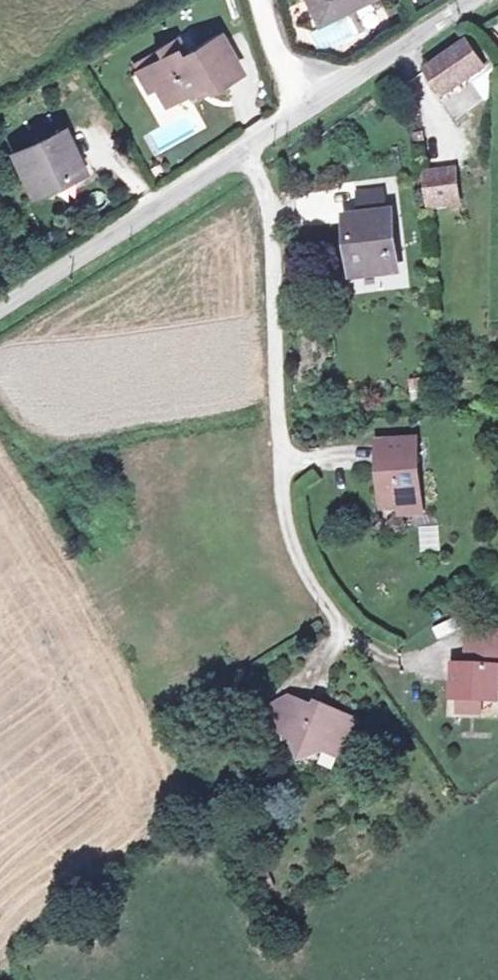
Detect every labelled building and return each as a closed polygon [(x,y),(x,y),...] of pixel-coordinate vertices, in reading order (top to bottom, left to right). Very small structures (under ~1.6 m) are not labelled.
[(318,10),(339,0),(313,0),(318,10)] [(241,61),(218,23),(179,47),(171,34),(156,42),(160,49),(145,58),(156,76),(167,95),(195,78),(204,73),(208,80),(241,61)] [(471,36),(431,69),(451,94),(490,61),(471,36)] [(149,80),(156,76),(145,58),(138,62),(149,80)] [(204,73),(195,78),(199,85),(208,80),(204,73)] [(18,154),(35,187),(80,165),(63,131),(18,154)] [(463,164),(433,167),(435,201),(465,198),(463,164)] [(368,184),(369,210),(396,209),(395,183),(368,184)] [(396,209),(369,210),(358,210),(360,258),(400,255),(398,209),(396,209)] [(389,434),(392,497),(428,496),(426,433),(389,434)] [(419,526),(420,550),(439,549),(438,526),(419,526)] [(486,693),(497,694),(497,644),(478,643),(477,661),(459,659),(457,691),(463,692),(486,693)] [(288,722),(301,692),(279,697),(276,704),(288,722)] [(301,692),(288,722),(308,732),(307,735),(332,746),(334,741),(350,748),(366,712),(340,700),(336,707),(301,692)] [(486,693),(463,692),(462,715),(484,716),(486,693)] [(332,746),(307,735),(313,756),(332,746)] [(269,871),(276,885),(287,879),(280,866),(269,871)]
